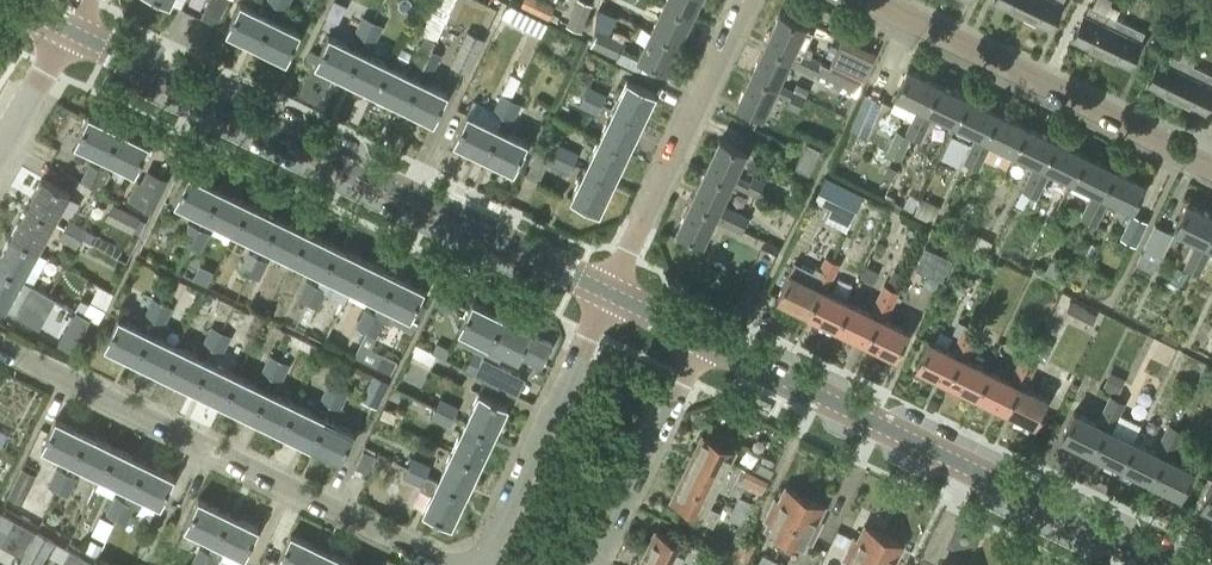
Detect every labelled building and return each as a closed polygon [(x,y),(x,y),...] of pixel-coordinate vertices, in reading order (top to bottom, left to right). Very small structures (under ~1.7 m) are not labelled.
[(204,11),(222,20),(231,0),(209,0),(204,11)] [(276,5),(285,10),(290,0),(278,0),(276,5)] [(432,48),(454,0),(438,0),(422,34),(424,35),(412,61),(422,66),(432,48)] [(541,0),(523,0),(521,5),(535,12),(541,0)] [(543,0),(541,0),(535,12),(548,18),(554,5),(543,0)] [(592,2),(586,0),(576,0),(566,25),(581,31),(592,2)] [(663,3),(691,16),(699,0),(665,0),(663,3)] [(1028,0),(995,0),(1022,13),(1028,0)] [(1022,13),(1051,27),(1062,4),(1060,3),(1061,0),(1028,0),(1022,13)] [(255,46),(268,18),(238,3),(225,31),(255,46)] [(691,16),(663,3),(651,30),(678,43),(691,16)] [(506,7),(503,14),(508,17),(540,33),(545,23),(510,5),(506,7)] [(1101,51),(1118,17),(1106,12),(1105,14),(1090,7),(1086,15),(1084,14),(1073,38),(1101,51)] [(779,13),(765,42),(791,54),(795,56),(792,62),(803,67),(809,55),(812,50),(805,46),(813,29),(779,13)] [(364,38),(373,20),(363,15),(354,33),(364,38)] [(1118,17),(1101,51),(1130,65),(1141,42),(1139,41),(1143,32),(1128,25),(1129,23),(1118,17)] [(299,33),(268,18),(255,46),(285,60),(299,33)] [(383,25),(373,20),(364,38),(374,43),(383,25)] [(590,44),(616,56),(623,40),(598,29),(590,44)] [(450,64),(453,66),(468,73),(485,38),(467,30),(450,64)] [(678,43),(651,30),(637,58),(665,71),(678,43)] [(344,78),(358,50),(328,36),(314,64),(344,78)] [(842,36),(828,65),(861,81),(875,52),(842,36)] [(765,43),(751,72),(776,84),(777,83),(788,60),(792,62),(795,56),(791,54),(765,42),(765,43)] [(441,53),(432,48),(422,66),(432,71),(441,53)] [(358,50),(344,78),(374,92),(387,64),(358,50)] [(1176,97),(1192,64),(1195,56),(1183,50),(1179,59),(1164,52),(1160,61),(1158,61),(1147,84),(1176,97)] [(809,55),(803,67),(816,73),(817,71),(818,68),(821,62),(821,61),(809,55)] [(821,62),(818,68),(817,71),(856,90),(861,81),(828,65),(821,62)] [(416,79),(387,64),(374,92),(403,106),(416,79)] [(1176,97),(1204,111),(1211,95),(1211,75),(1203,71),(1204,69),(1192,64),(1176,97)] [(937,84),(907,69),(895,95),(919,106),(917,111),(923,114),(937,84)] [(776,84),(751,72),(737,103),(762,114),(773,92),(776,84)] [(511,98),(521,79),(511,74),(501,93),(511,97),(511,98)] [(446,93),(416,79),(403,106),(433,121),(446,93)] [(583,95),(601,103),(606,92),(589,84),(588,85),(575,79),(570,89),(583,95)] [(613,109),(641,122),(655,92),(627,79),(613,109)] [(777,83),(776,84),(773,92),(788,99),(785,105),(797,111),(805,95),(778,83),(777,83)] [(937,84),(923,114),(929,117),(932,112),(955,123),(967,98),(937,84)] [(502,116),(511,97),(501,93),(493,111),(502,116)] [(867,134),(882,100),(865,93),(850,127),(867,134)] [(601,103),(583,95),(579,105),(596,113),(601,103)] [(511,97),(502,116),(512,120),(521,102),(511,98),(511,97)] [(996,111),(967,98),(955,123),(978,134),(976,139),(982,142),(996,111)] [(641,122),(613,109),(599,138),(627,152),(641,122)] [(917,111),(911,122),(924,128),(929,117),(923,114),(917,111)] [(996,111),(982,142),(988,145),(990,140),(1014,151),(1026,125),(996,111)] [(105,155),(119,128),(88,113),(75,140),(105,155)] [(482,156),(496,127),(466,113),(452,142),(482,156)] [(924,128),(911,122),(906,134),(918,140),(924,128)] [(1055,139),(1026,125),(1014,151),(1037,162),(1034,167),(1041,170),(1055,139)] [(496,127),(482,156),(513,170),(526,142),(496,127)] [(149,143),(119,128),(105,155),(136,170),(149,143)] [(906,134),(896,129),(886,152),(887,152),(885,157),(897,163),(899,158),(900,158),(911,136),(906,134)] [(627,152),(599,138),(585,168),(613,181),(627,152)] [(719,139),(705,169),(731,181),(730,184),(759,197),(766,180),(738,167),(745,151),(719,139)] [(988,145),(982,142),(976,139),(970,150),(983,156),(988,145)] [(1055,139),(1041,170),(1047,173),(1049,168),(1072,179),(1085,153),(1055,139)] [(822,148),(807,140),(795,165),(809,172),(822,148)] [(556,154),(573,162),(578,151),(561,143),(556,154)] [(983,156),(970,150),(965,161),(977,168),(983,156)] [(1114,167),(1085,153),(1072,179),(1096,190),(1093,195),(1100,198),(1114,167)] [(573,162),(556,154),(551,163),(569,172),(573,162)] [(91,185),(100,167),(91,163),(82,180),(91,185)] [(100,189),(109,171),(100,167),(91,185),(100,189)] [(1047,173),(1041,170),(1034,167),(1029,178),(1042,184),(1047,173)] [(1114,167),(1100,198),(1106,201),(1108,196),(1132,207),(1144,182),(1114,167)] [(613,181),(585,168),(570,198),(598,211),(613,181)] [(705,169),(691,198),(746,224),(750,216),(721,202),(730,184),(731,181),(705,169)] [(153,209),(167,180),(152,172),(138,201),(153,209)] [(203,217),(217,188),(187,173),(173,202),(203,217)] [(42,177),(26,206),(54,221),(70,192),(42,177)] [(822,178),(812,199),(850,218),(860,196),(822,178)] [(1042,184),(1029,178),(1024,189),(1031,193),(1036,195),(1042,184)] [(217,188),(203,217),(233,231),(247,202),(217,188)] [(1093,195),(1088,206),(1101,212),(1106,201),(1100,198),(1093,195)] [(703,240),(713,218),(742,232),(746,224),(691,198),(677,228),(703,240)] [(140,215),(113,201),(105,218),(132,231),(140,215)] [(920,201),(913,213),(931,222),(938,210),(920,201)] [(247,202),(233,231),(262,246),(276,217),(247,202)] [(1187,202),(1175,227),(1198,238),(1196,243),(1202,246),(1211,226),(1211,214),(1187,202)] [(54,221),(26,206),(10,234),(38,250),(54,221)] [(1101,212),(1088,206),(1082,217),(1096,224),(1101,212)] [(1119,236),(1136,244),(1147,220),(1131,212),(1119,236)] [(306,231),(276,217),(262,246),(291,260),(306,231)] [(70,218),(64,228),(81,237),(87,227),(70,218)] [(190,244),(199,226),(189,221),(181,239),(190,244)] [(1154,223),(1142,248),(1162,257),(1174,233),(1154,223)] [(200,249),(208,231),(199,226),(190,244),(200,249)] [(1202,246),(1209,249),(1211,244),(1211,245),(1211,226),(1202,246)] [(81,237),(64,228),(59,236),(76,247),(81,237)] [(985,252),(991,240),(971,230),(964,242),(985,252)] [(335,245),(306,231),(291,260),(321,274),(335,245)] [(0,252),(0,266),(22,278),(38,250),(10,234),(0,252)] [(1196,243),(1191,254),(1203,260),(1209,249),(1202,246),(1196,243)] [(335,245),(321,274),(350,289),(364,260),(335,245)] [(925,245),(915,267),(941,279),(951,258),(925,245)] [(249,272),(258,255),(248,250),(240,267),(249,272)] [(1203,260),(1191,254),(1185,266),(1198,272),(1203,260)] [(267,260),(258,255),(249,272),(259,277),(267,260)] [(820,269),(832,275),(838,264),(825,258),(820,269)] [(364,260),(350,289),(380,303),(394,274),(364,260)] [(213,271),(200,265),(193,279),(206,285),(213,271)] [(0,266),(0,304),(5,307),(22,278),(0,266)] [(873,284),(879,272),(867,266),(861,278),(873,284)] [(832,275),(820,269),(814,281),(821,284),(827,287),(832,275)] [(380,303),(375,312),(366,331),(376,335),(383,320),(390,323),(395,310),(410,318),(424,289),(394,274),(380,303)] [(821,284),(814,281),(812,285),(788,274),(776,299),(806,314),(821,284)] [(308,302),(317,284),(308,279),(299,297),(308,302)] [(317,284),(308,302),(318,306),(326,288),(317,284)] [(827,287),(821,284),(806,314),(836,328),(847,303),(824,292),(827,287)] [(878,298),(890,304),(896,292),(884,286),(878,298)] [(153,319),(162,302),(152,297),(144,314),(153,319)] [(890,304),(878,298),(872,309),(879,312),(885,315),(890,304)] [(78,309),(100,319),(104,310),(90,303),(82,299),(78,309)] [(489,344),(502,316),(501,315),(472,301),(458,329),(487,344),(488,343),(489,344)] [(163,324),(171,306),(162,302),(153,319),(163,324)] [(847,303),(836,328),(865,342),(879,312),(872,309),(870,313),(847,303)] [(366,331),(375,312),(365,307),(357,326),(366,331)] [(879,312),(865,342),(895,356),(907,331),(883,320),(885,315),(879,312)] [(76,315),(68,327),(57,347),(70,354),(81,335),(88,322),(76,315)] [(502,316),(489,344),(518,358),(520,353),(541,364),(551,343),(529,332),(530,330),(502,316)] [(134,360),(148,331),(118,317),(104,345),(134,360)] [(213,348),(221,330),(211,326),(203,343),(213,348)] [(966,326),(960,338),(973,344),(978,332),(966,326)] [(221,330),(213,348),(222,353),(231,335),(221,330)] [(148,331),(134,360),(163,374),(177,346),(148,331)] [(1031,354),(1037,341),(1025,336),(1019,350),(1030,355),(1031,354)] [(973,344),(960,338),(954,349),(961,352),(967,355),(973,344)] [(1039,339),(1037,341),(1031,354),(1044,361),(1052,345),(1039,339)] [(928,342),(917,366),(947,381),(961,352),(954,349),(952,354),(928,342)] [(438,355),(428,351),(415,344),(408,359),(431,370),(438,355)] [(489,344),(484,353),(475,373),(492,382),(501,362),(495,360),(500,350),(489,344)] [(206,360),(177,346),(163,374),(192,389),(206,360)] [(475,373),(484,353),(475,349),(465,368),(475,373)] [(967,355),(961,352),(947,381),(976,395),(988,371),(965,360),(967,355)] [(271,377),(279,359),(270,355),(261,372),(271,377)] [(1018,366),(1031,372),(1037,361),(1024,355),(1018,366)] [(290,364),(279,359),(271,377),(281,382),(290,364)] [(236,374),(206,360),(192,389),(222,403),(236,374)] [(1018,366),(1013,377),(1019,380),(1025,384),(1031,372),(1018,366)] [(1010,382),(988,371),(976,395),(1005,410),(1019,380),(1013,377),(1010,382)] [(1124,379),(1110,372),(1102,388),(1116,394),(1124,379)] [(236,374),(222,403),(251,417),(265,389),(236,374)] [(364,396),(366,397),(377,403),(389,380),(375,374),(364,396)] [(1025,384),(1019,380),(1005,410),(1035,424),(1047,400),(1023,389),(1025,384)] [(330,405),(338,387),(328,382),(320,400),(330,405)] [(348,392),(338,387),(330,405),(340,410),(348,392)] [(265,389),(251,417),(280,432),(295,403),(265,389)] [(479,392),(470,410),(465,421),(464,422),(492,435),(506,405),(479,392)] [(1111,396),(1105,408),(1118,414),(1118,413),(1123,403),(1111,396)] [(441,397),(436,407),(454,415),(458,405),(441,397)] [(295,403),(280,432),(310,446),(324,417),(295,403)] [(454,415),(436,407),(431,417),(449,425),(454,415)] [(1118,414),(1105,408),(1100,419),(1106,422),(1112,425),(1118,414)] [(1073,412),(1061,437),(1091,452),(1106,422),(1100,419),(1097,424),(1073,412)] [(1112,425),(1106,422),(1091,452),(1121,466),(1141,424),(1118,413),(1118,414),(1112,425)] [(72,460),(85,432),(56,417),(42,445),(51,450),(72,460)] [(324,417),(310,446),(340,461),(354,432),(324,417)] [(492,435),(464,422),(451,452),(479,465),(492,435)] [(1164,435),(1141,424),(1121,466),(1150,480),(1164,451),(1158,448),(1164,436),(1164,435)] [(1169,425),(1164,435),(1164,436),(1176,442),(1182,431),(1169,425)] [(115,446),(85,432),(72,460),(101,474),(115,446)] [(686,455),(735,479),(761,492),(773,467),(760,461),(759,461),(754,471),(730,459),(734,450),(697,432),(686,455)] [(1176,442),(1164,436),(1158,448),(1164,451),(1171,454),(1176,442)] [(144,460),(115,446),(101,474),(130,489),(144,460)] [(357,467),(370,473),(379,452),(366,447),(357,467)] [(1171,454),(1164,451),(1150,480),(1180,495),(1192,470),(1168,459),(1171,454)] [(479,465),(451,452),(437,481),(465,494),(479,465)] [(735,479),(686,455),(675,478),(712,496),(717,486),(728,492),(735,479)] [(413,456),(408,466),(425,475),(430,464),(413,456)] [(144,460),(130,489),(131,489),(125,500),(135,505),(138,506),(144,495),(160,503),(174,475),(144,460)] [(57,489),(66,471),(57,466),(56,466),(48,484),(57,489)] [(425,475),(408,466),(403,476),(432,491),(423,512),(450,525),(465,494),(437,481),(425,475)] [(23,502),(36,473),(21,467),(8,495),(9,495),(6,500),(22,509),(25,503),(23,502)] [(66,471),(57,489),(68,494),(77,476),(66,471)] [(712,496),(675,478),(665,499),(670,501),(700,516),(699,519),(712,525),(720,510),(708,505),(712,496)] [(1202,505),(1211,509),(1211,484),(1202,505)] [(784,538),(805,495),(786,486),(780,499),(776,498),(765,520),(768,521),(765,529),(784,538)] [(116,518),(125,500),(115,495),(106,513),(116,518)] [(733,507),(744,512),(750,500),(739,495),(733,507)] [(824,504),(805,495),(784,538),(804,548),(807,541),(810,542),(812,540),(821,520),(817,518),(824,504)] [(215,540),(228,512),(198,498),(185,526),(215,540)] [(125,500),(116,518),(126,523),(135,505),(125,500)] [(744,512),(733,507),(728,517),(739,522),(744,512)] [(1,511),(0,512),(0,527),(7,531),(1,544),(21,555),(34,531),(22,525),(23,523),(1,511)] [(228,512),(215,540),(209,551),(219,556),(221,557),(226,546),(244,555),(258,527),(228,512)] [(884,532),(865,523),(858,537),(854,535),(843,558),(847,560),(844,564),(869,564),(884,532)] [(54,540),(37,531),(18,564),(20,564),(40,564),(54,540)] [(646,550),(676,564),(677,564),(682,556),(694,562),(701,548),(688,541),(686,546),(655,531),(646,550)] [(321,546),(291,532),(283,548),(277,560),(286,564),(312,564),(321,546)] [(884,532),(869,564),(898,564),(901,559),(897,557),(904,542),(884,532)] [(751,542),(741,538),(733,555),(743,559),(751,542)] [(102,544),(90,539),(85,549),(96,555),(102,544)] [(62,561),(68,550),(55,543),(50,554),(62,561)] [(209,551),(198,546),(190,564),(192,564),(203,564),(209,551)] [(312,564),(348,564),(350,561),(321,546),(312,564)] [(68,550),(62,561),(70,564),(76,564),(81,557),(68,550)] [(639,564),(676,564),(646,550),(639,564)] [(209,551),(203,564),(215,564),(219,556),(209,551)] [(774,558),(763,553),(757,564),(770,564),(774,558)]
